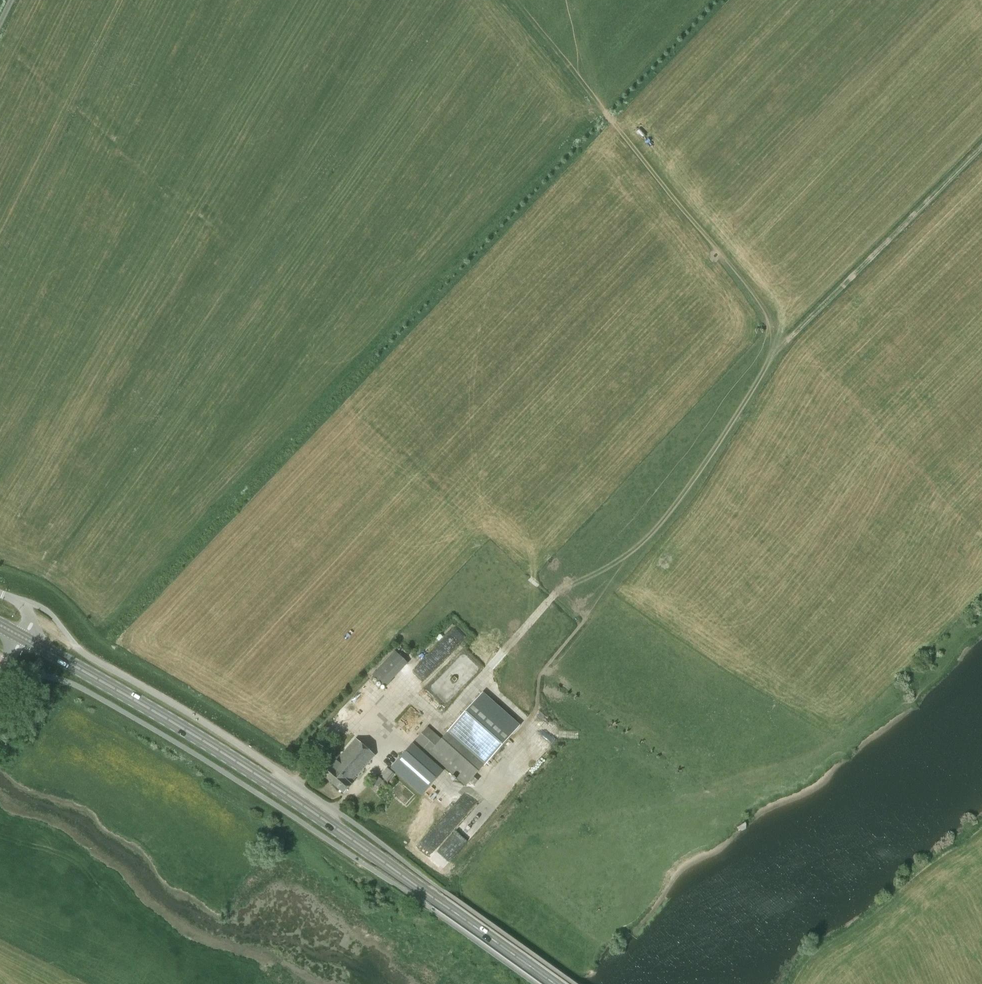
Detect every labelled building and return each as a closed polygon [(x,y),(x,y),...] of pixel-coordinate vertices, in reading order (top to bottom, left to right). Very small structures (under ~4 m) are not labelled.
[(388,679),(409,655),(398,645),(377,669),(384,676),(384,675),(388,679)] [(463,648),(430,683),(447,699),(480,664),(463,648)] [(417,673),(426,663),(421,658),(412,668),(417,673)] [(359,691),(350,700),(356,706),(365,697),(359,691)] [(483,693),(455,725),(447,733),(483,766),(484,766),(520,726),(483,693)] [(428,727),(424,731),(416,741),(429,753),(442,739),(428,727)] [(470,781),(475,776),(483,766),(447,733),(442,739),(429,753),(466,786),(470,782),(470,781)] [(331,767),(330,766),(322,775),(343,793),(351,785),(349,784),(374,756),(356,739),(331,767)] [(423,794),(437,778),(407,751),(392,767),(423,794)] [(387,768),(380,776),(388,783),(394,775),(387,768)] [(371,782),(377,788),(382,781),(376,776),(371,782)] [(433,845),(460,818),(452,810),(425,836),(433,845)] [(744,820),(735,826),(737,829),(742,831),(746,829),(746,824),(744,820)] [(445,855),(467,835),(457,824),(436,845),(445,855)]
